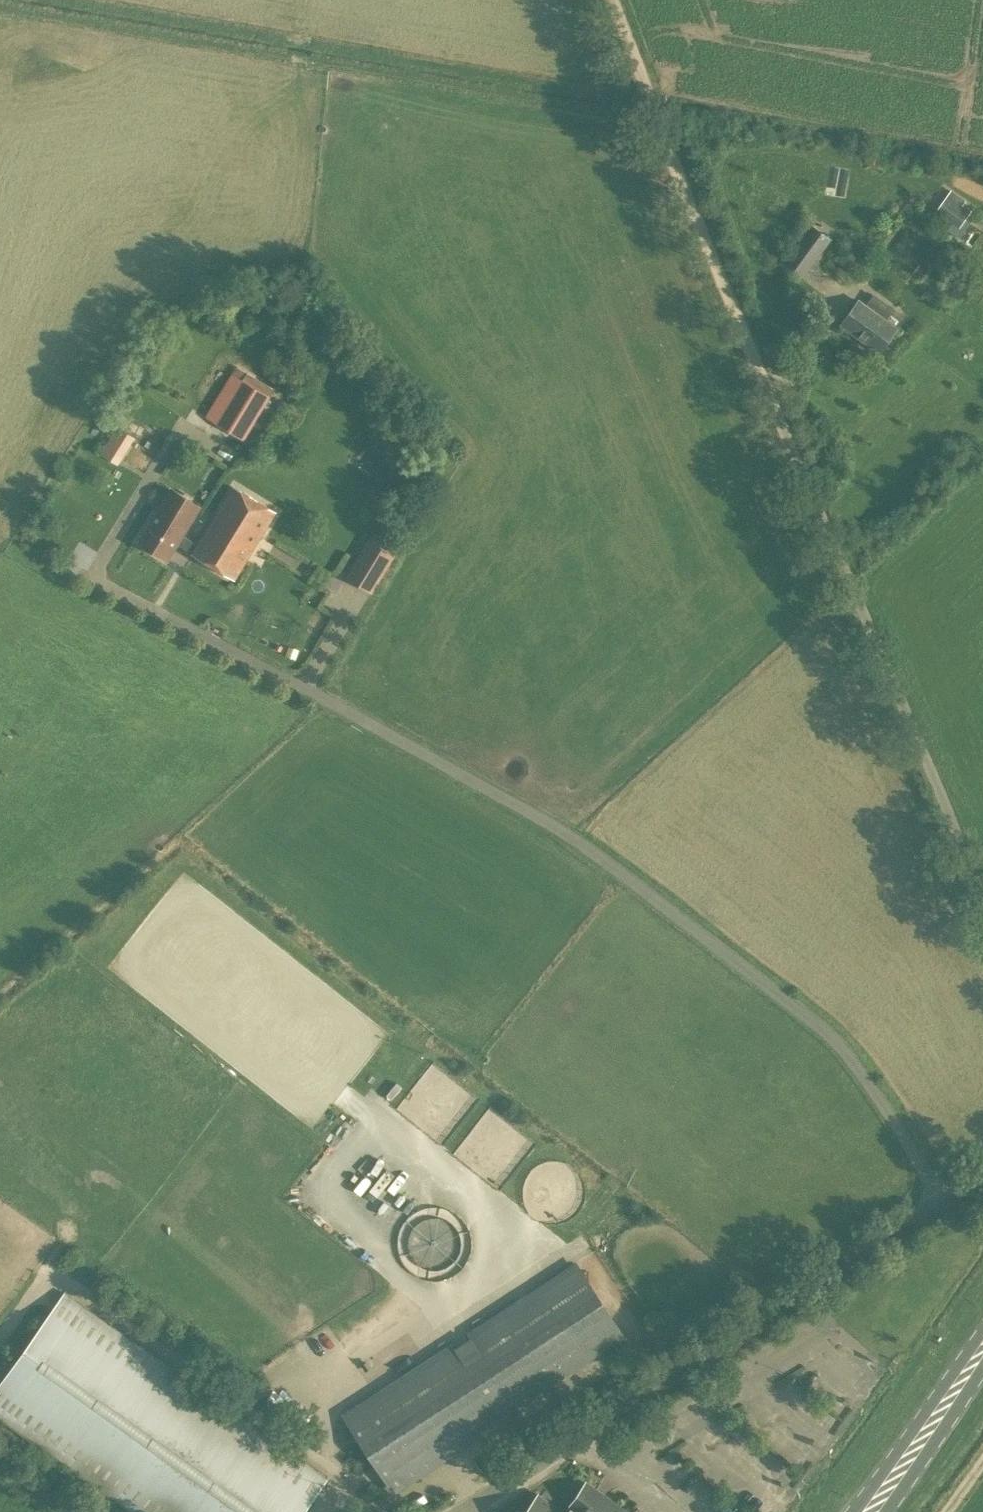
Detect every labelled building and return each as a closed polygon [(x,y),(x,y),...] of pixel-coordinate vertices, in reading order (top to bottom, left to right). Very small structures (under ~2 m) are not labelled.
[(936,211),(952,223),(959,228),(965,219),(971,211),(963,205),(966,201),(951,190),(936,211)] [(830,241),(812,228),(783,268),(801,281),(830,241)] [(841,324),(879,352),(896,328),(858,301),(841,324)] [(243,439),(274,388),(235,365),(205,417),(243,439)] [(118,465),(135,437),(117,426),(100,453),(118,465)] [(198,543),(191,539),(185,549),(234,579),(275,512),(233,486),(198,543)] [(172,488),(159,509),(139,542),(167,560),(177,544),(185,549),(191,539),(184,535),(202,505),(172,488)] [(372,593),(394,554),(368,538),(345,577),(372,593)] [(406,1211),(406,1276),(465,1277),(466,1211),(406,1211)] [(629,1345),(623,1337),(625,1336),(577,1261),(467,1332),(469,1336),(454,1346),(452,1342),(342,1414),(394,1494),(473,1442),(469,1437),(582,1364),(587,1372),(607,1359),(602,1351),(603,1350),(608,1358),(629,1345)] [(0,1381),(0,1419),(132,1511),(302,1511),(327,1478),(64,1291),(0,1381)] [(581,1488),(564,1511),(616,1511),(581,1488)] [(524,1511),(562,1511),(537,1494),(524,1511)]
